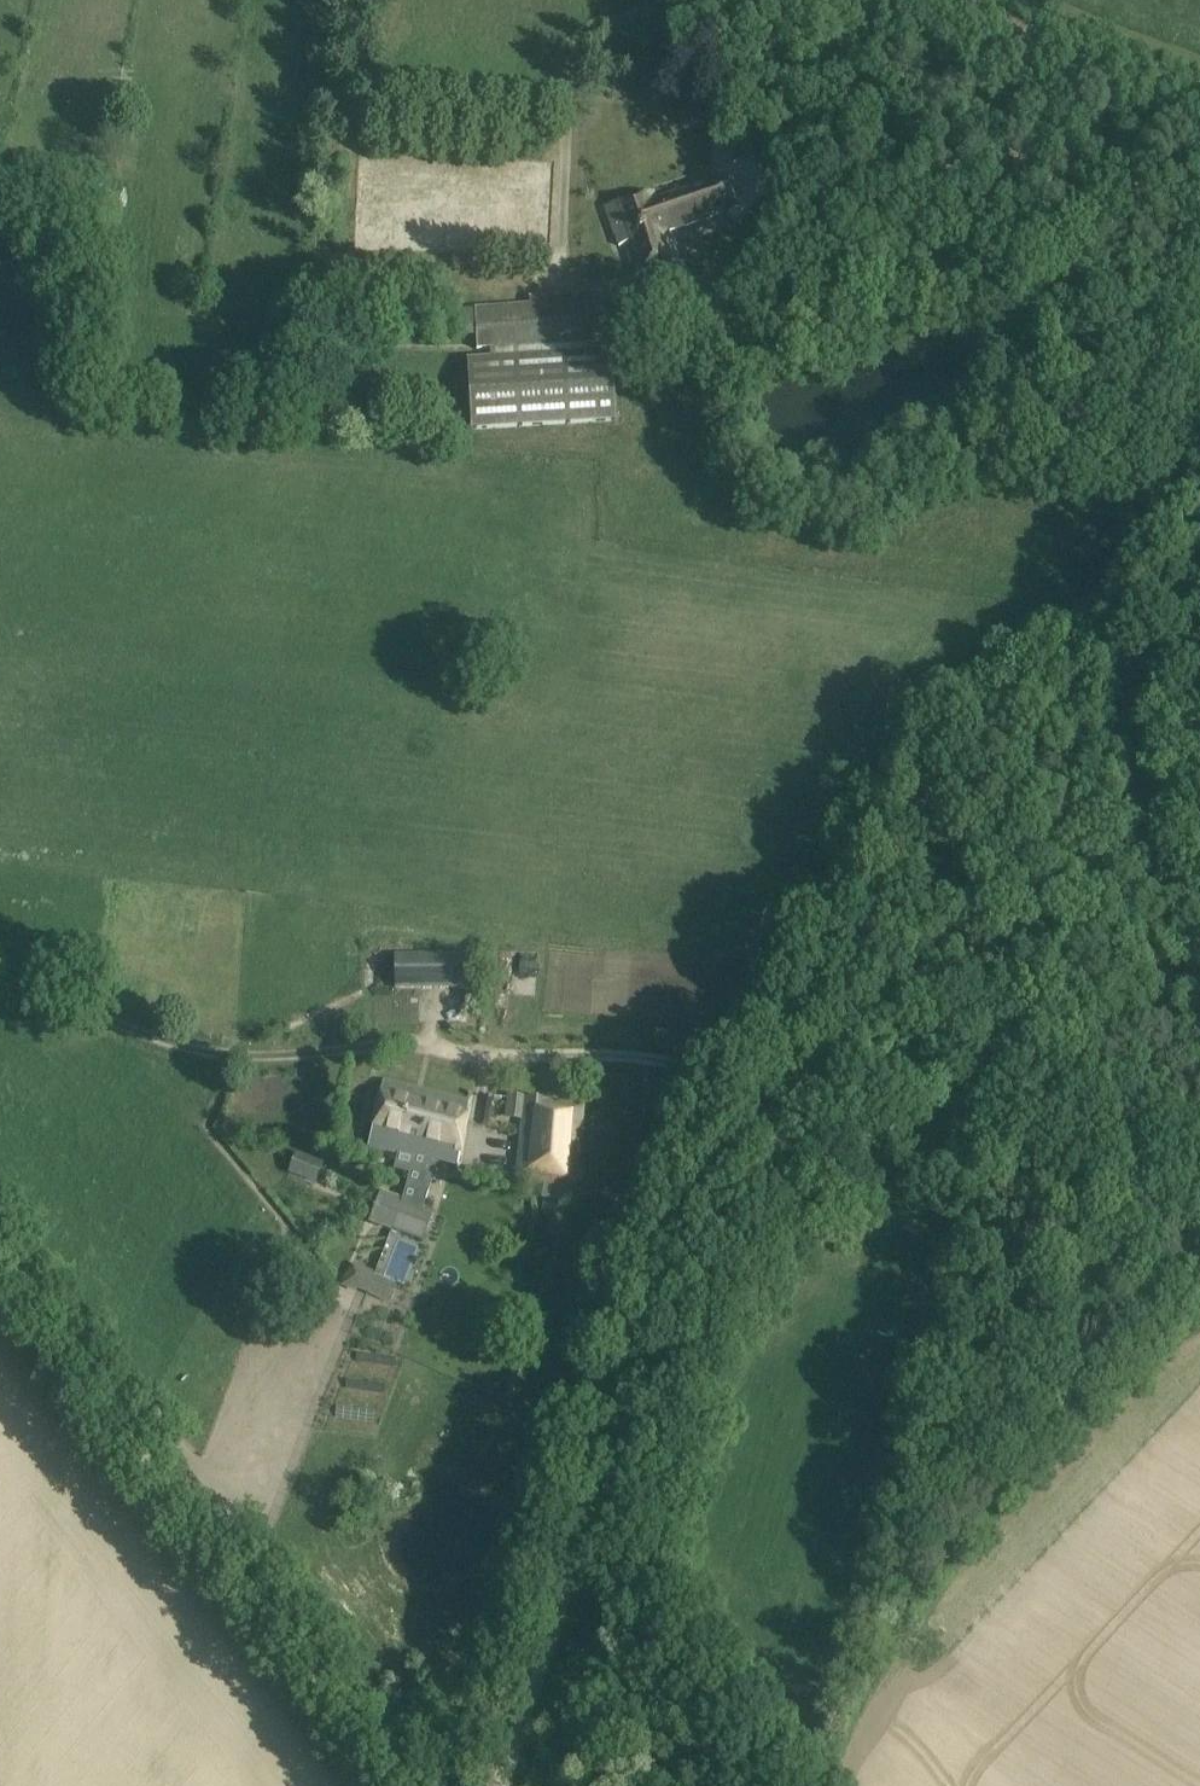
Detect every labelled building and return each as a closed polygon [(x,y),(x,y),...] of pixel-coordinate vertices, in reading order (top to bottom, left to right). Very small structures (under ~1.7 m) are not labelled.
[(725,213),(722,205),(715,182),(656,202),(653,192),(605,208),(619,246),(625,244),(635,275),(678,261),(667,232),(725,213)] [(530,306),(474,309),(476,350),(490,349),(491,360),(468,361),(471,431),(612,422),(607,295),(530,301),(530,306)] [(473,955),(473,956),(395,957),(395,986),(469,985),(469,974),(486,974),(487,954),(473,955)] [(468,1104),(384,1082),(369,1146),(414,1158),(401,1201),(383,1195),(373,1222),(423,1241),(433,1214),(424,1210),(438,1161),(457,1166),(468,1104)] [(544,1102),(526,1100),(523,1124),(517,1177),(576,1190),(584,1106),(544,1100),(544,1102)] [(314,1180),(320,1164),(297,1155),(291,1171),(314,1180)] [(390,1303),(398,1285),(353,1266),(345,1284),(390,1303)]
